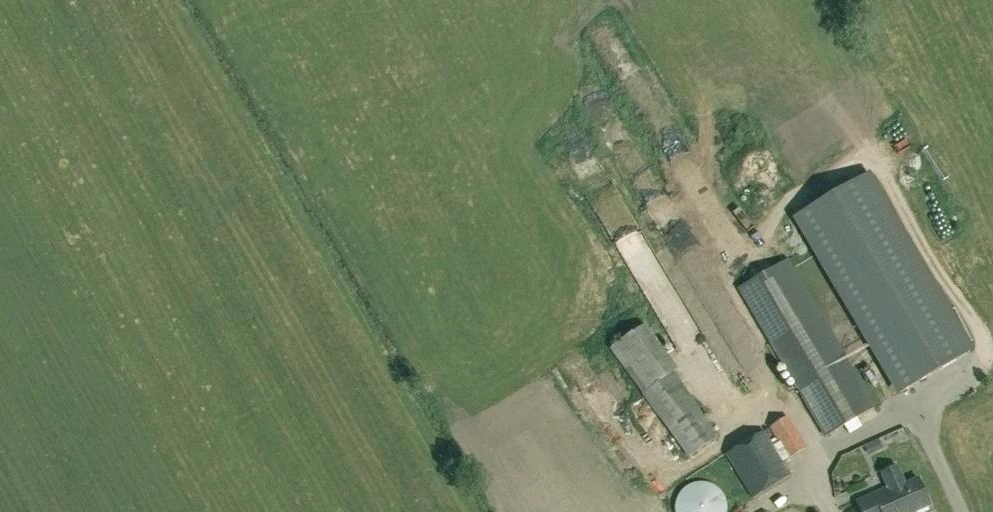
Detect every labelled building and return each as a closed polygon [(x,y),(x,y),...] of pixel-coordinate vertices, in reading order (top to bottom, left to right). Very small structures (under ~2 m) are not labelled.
[(974,350),(869,172),(816,204),(792,218),(896,396),(974,350)] [(873,408),(785,261),(738,290),(827,436),(873,408)] [(717,438),(673,374),(680,369),(648,323),(613,347),(689,457),(717,438)] [(782,463),(805,448),(786,418),(771,428),(780,443),(773,447),(763,432),(726,456),(753,499),(791,476),(782,463)] [(880,474),(886,488),(856,502),(861,511),(917,511),(930,506),(917,478),(905,484),(897,467),(880,474)] [(703,487),(699,486),(695,485),(691,485),(687,486),(683,488),(679,491),(676,494),(674,497),(672,501),(671,506),(671,510),(672,511),(717,511),(718,511),(718,507),(717,503),(715,498),(713,495),(711,492),(707,489),(703,487)]
